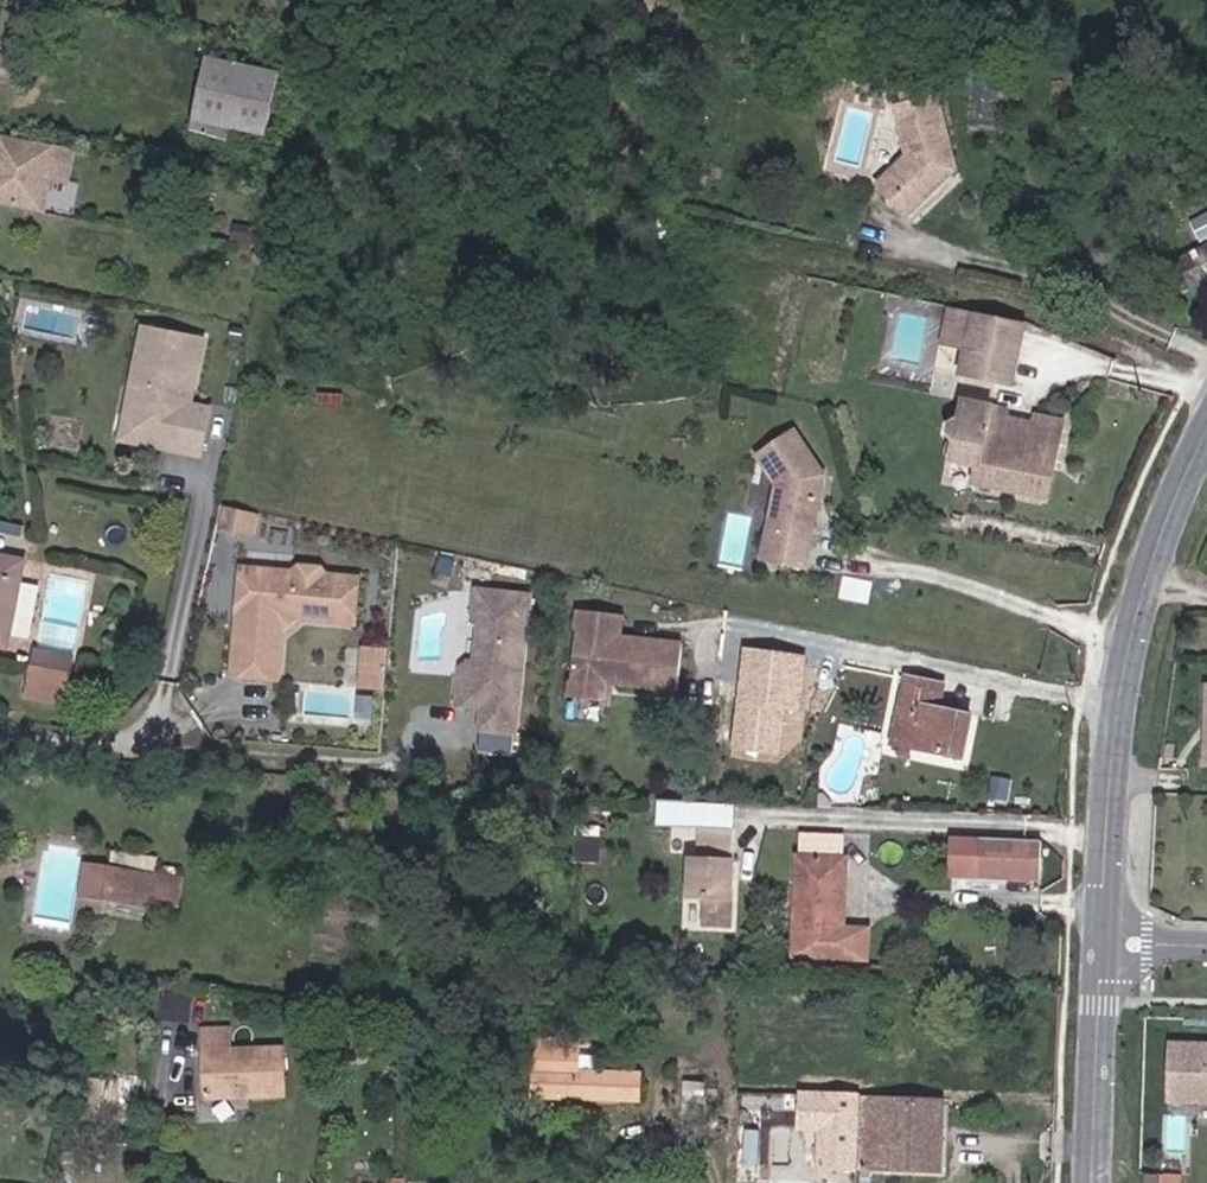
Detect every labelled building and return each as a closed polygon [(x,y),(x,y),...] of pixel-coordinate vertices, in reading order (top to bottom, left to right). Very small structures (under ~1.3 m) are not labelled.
[(648,32),(678,38),(684,11),(653,5),(648,32)] [(277,76),(199,59),(190,114),(227,122),(223,146),(261,153),(277,76)] [(957,104),(910,104),(909,162),(880,192),(909,226),(956,175),(957,104)] [(49,147),(50,144),(0,134),(0,203),(36,210),(43,176),(49,147)] [(60,180),(66,150),(49,147),(43,176),(60,180)] [(1193,222),(1204,240),(1206,239),(1206,214),(1193,222)] [(1206,285),(1206,240),(1171,270),(1194,296),(1206,285)] [(1015,389),(1029,331),(956,314),(953,326),(976,331),(971,352),(969,351),(964,374),(966,374),(965,377),(1015,389)] [(188,402),(201,337),(142,325),(131,381),(138,383),(133,408),(152,436),(178,441),(177,448),(199,452),(208,406),(188,402)] [(971,352),(976,331),(953,326),(948,346),(969,351),(971,352)] [(152,436),(133,408),(138,383),(131,381),(120,436),(177,448),(178,441),(152,436)] [(959,401),(955,418),(950,440),(955,441),(952,460),(976,464),(973,482),(1047,495),(1061,419),(1033,414),(1029,432),(1001,427),(1003,413),(989,410),(990,406),(959,401)] [(944,438),(950,440),(955,418),(953,417),(948,417),(945,418),(943,422),(941,434),(944,438)] [(774,482),(773,484),(816,493),(820,472),(786,431),(751,458),(774,482)] [(801,565),(816,493),(773,484),(760,558),(801,565)] [(246,528),(250,510),(222,504),(217,522),(246,528)] [(8,645),(25,559),(0,555),(0,644),(8,645)] [(276,617),(285,610),(289,614),(351,620),(355,575),(322,572),(316,565),(299,563),(292,570),(239,565),(235,611),(232,614),(232,620),(234,623),(230,672),(275,676),(280,621),(276,617)] [(511,728),(526,593),(474,587),(471,613),(478,614),(473,659),(472,668),(465,667),(461,701),(480,703),(477,725),(511,728)] [(619,632),(621,609),(578,605),(568,692),(602,694),(603,677),(676,684),(681,639),(619,632)] [(805,651),(742,645),(732,748),(777,753),(779,723),(798,724),(805,651)] [(383,684),(385,649),(362,647),(359,683),(383,684)] [(36,663),(50,666),(49,653),(38,650),(36,663)] [(81,658),(49,653),(50,666),(79,672),(81,658)] [(461,701),(465,667),(472,668),(473,659),(466,658),(457,666),(453,700),(461,701)] [(36,663),(31,702),(52,704),(50,666),(36,663)] [(50,666),(52,704),(73,707),(79,672),(50,666)] [(892,741),(919,747),(928,704),(934,679),(906,673),(892,741)] [(934,679),(928,704),(940,706),(945,682),(934,679)] [(1200,685),(1198,768),(1206,768),(1206,685),(1200,685)] [(928,704),(919,747),(958,756),(968,714),(940,706),(928,704)] [(697,920),(722,920),(726,823),(692,822),(691,854),(683,854),(681,891),(698,892),(697,920)] [(1041,872),(1043,834),(981,832),(980,869),(1041,872)] [(590,859),(591,835),(567,834),(566,858),(590,859)] [(844,855),(796,852),(792,951),(862,954),(864,925),(840,924),(844,855)] [(109,869),(83,866),(79,898),(105,902),(109,869)] [(109,869),(105,902),(178,911),(182,879),(109,869)] [(231,1048),(231,1027),(202,1027),(204,1099),(285,1098),(283,1047),(231,1048)] [(1167,1044),(1165,1103),(1206,1104),(1206,1045),(1167,1044)] [(531,1098),(607,1099),(607,1075),(576,1075),(576,1051),(531,1050),(531,1098)] [(607,1075),(607,1099),(642,1099),(641,1075),(607,1075)] [(143,1117),(147,1079),(129,1077),(125,1115),(143,1117)] [(702,1094),(683,1094),(683,1124),(701,1124),(702,1094)] [(807,1096),(772,1095),(770,1141),(804,1144),(807,1096)] [(817,1168),(835,1170),(838,1096),(821,1096),(817,1168)] [(838,1096),(835,1170),(939,1173),(938,1098),(838,1096)] [(1157,1168),(1144,1167),(1144,1182),(1157,1182),(1157,1168)]
